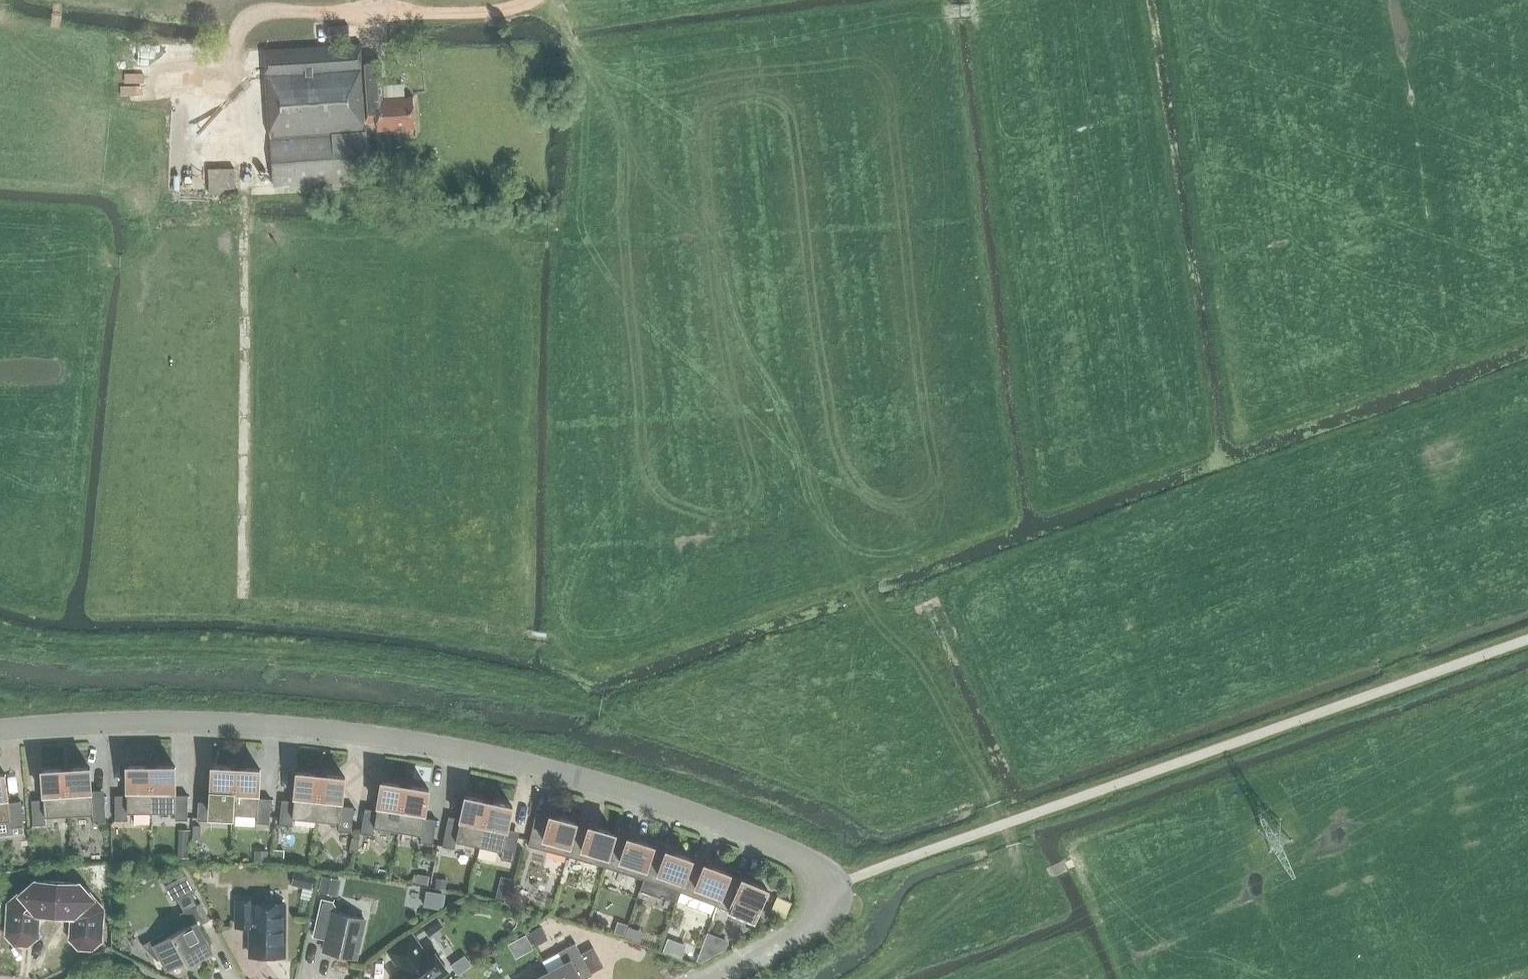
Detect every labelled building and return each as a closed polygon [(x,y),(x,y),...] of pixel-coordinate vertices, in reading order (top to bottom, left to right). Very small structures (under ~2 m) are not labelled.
[(328,27),(329,41),(348,40),(347,25),(328,27)] [(360,44),(264,51),(274,188),(372,180),(367,123),(376,122),(376,130),(414,127),(412,97),(382,99),(380,62),(361,63),(360,44)] [(234,168),(208,168),(208,193),(235,192),(235,191),(234,168)] [(127,812),(151,812),(151,766),(127,766),(127,795),(114,795),(115,820),(127,820),(127,812)] [(174,766),(151,766),(151,812),(174,812),(174,820),(187,820),(187,795),(175,795),(174,766)] [(210,813),(233,814),(235,768),(212,767),(210,795),(198,795),(197,820),(209,821),(210,813)] [(89,768),(66,769),(68,815),(92,813),(92,821),(105,821),(103,796),(91,796),(89,768)] [(259,769),(235,768),(233,814),(257,815),(256,823),(269,823),(270,799),(258,798),(259,769)] [(45,816),(68,815),(66,769),(42,771),(43,799),(31,800),(32,825),(45,824),(45,816)] [(292,818),(316,820),(320,775),(296,772),(294,801),(281,799),(279,824),(291,826),(292,818)] [(0,774),(0,834),(11,832),(10,827),(23,826),(20,801),(8,802),(5,774),(0,774)] [(344,777),(320,775),(316,820),(338,822),(337,830),(351,832),(353,807),(341,805),(344,777)] [(374,827),(397,831),(405,786),(381,782),(376,810),(364,808),(360,833),(373,835),(374,827)] [(428,789),(405,786),(397,831),(421,835),(419,842),(432,844),(436,820),(424,818),(428,789)] [(455,841),(478,846),(488,801),(465,796),(459,824),(447,822),(441,846),(454,849),(455,841)] [(512,806),(488,801),(478,846),(502,851),(500,859),(512,861),(518,837),(506,834),(512,806)] [(567,856),(575,824),(576,823),(549,816),(549,817),(535,813),(527,846),(564,855),(567,856)] [(588,827),(575,824),(567,856),(605,867),(614,835),(615,834),(588,826),(588,827)] [(627,839),(614,835),(605,867),(643,879),(653,847),(653,846),(627,838),(627,839)] [(350,853),(357,854),(358,839),(351,839),(350,853)] [(178,857),(187,857),(188,844),(178,844),(178,857)] [(665,851),(653,847),(643,879),(638,891),(659,899),(660,896),(676,901),(679,892),(680,892),(691,861),(691,860),(665,851)] [(272,861),(283,862),(283,850),(272,850),(272,861)] [(266,865),(266,853),(255,853),(255,865),(266,865)] [(703,865),(691,861),(680,892),(717,906),(729,875),(729,874),(703,864),(703,865)] [(294,871),(291,886),(311,890),(314,875),(294,871)] [(417,875),(415,884),(427,886),(428,877),(417,875)] [(741,880),(729,875),(717,906),(754,921),(767,889),(741,879),(741,880)] [(339,880),(323,876),(320,892),(335,896),(339,880)] [(66,911),(73,919),(72,943),(75,946),(95,947),(98,944),(100,910),(82,890),(72,889),(69,885),(44,884),(40,887),(31,887),(10,904),(8,934),(15,942),(26,943),(34,936),(36,917),(44,910),(66,911)] [(498,888),(495,899),(507,902),(510,891),(498,888)] [(190,892),(177,899),(183,912),(196,905),(190,892)] [(425,906),(438,909),(441,894),(427,892),(425,906)] [(324,951),(355,958),(364,919),(334,913),(336,907),(332,901),(320,899),(313,931),(315,931),(324,933),(326,937),(327,938),(324,951)] [(236,900),(236,927),(251,927),(251,956),(282,956),(283,903),(252,903),(253,900),(236,900)] [(160,957),(167,971),(192,958),(194,962),(212,952),(201,932),(212,926),(200,903),(196,905),(183,912),(179,914),(186,927),(165,938),(163,933),(142,945),(142,946),(145,944),(158,958),(160,957)] [(428,935),(442,926),(437,919),(423,928),(428,935)] [(613,933),(623,936),(627,925),(617,921),(613,933)] [(530,933),(534,942),(545,937),(540,927),(530,933)] [(628,927),(624,939),(630,941),(634,929),(628,927)] [(393,978),(436,978),(446,972),(430,949),(424,953),(411,935),(388,951),(401,969),(400,974),(393,978)] [(677,942),(667,938),(662,950),(673,954),(677,942)] [(696,962),(699,963),(724,949),(704,941),(696,962)] [(548,973),(551,978),(579,978),(577,976),(588,970),(590,975),(592,975),(575,943),(557,952),(564,964),(548,973)]
